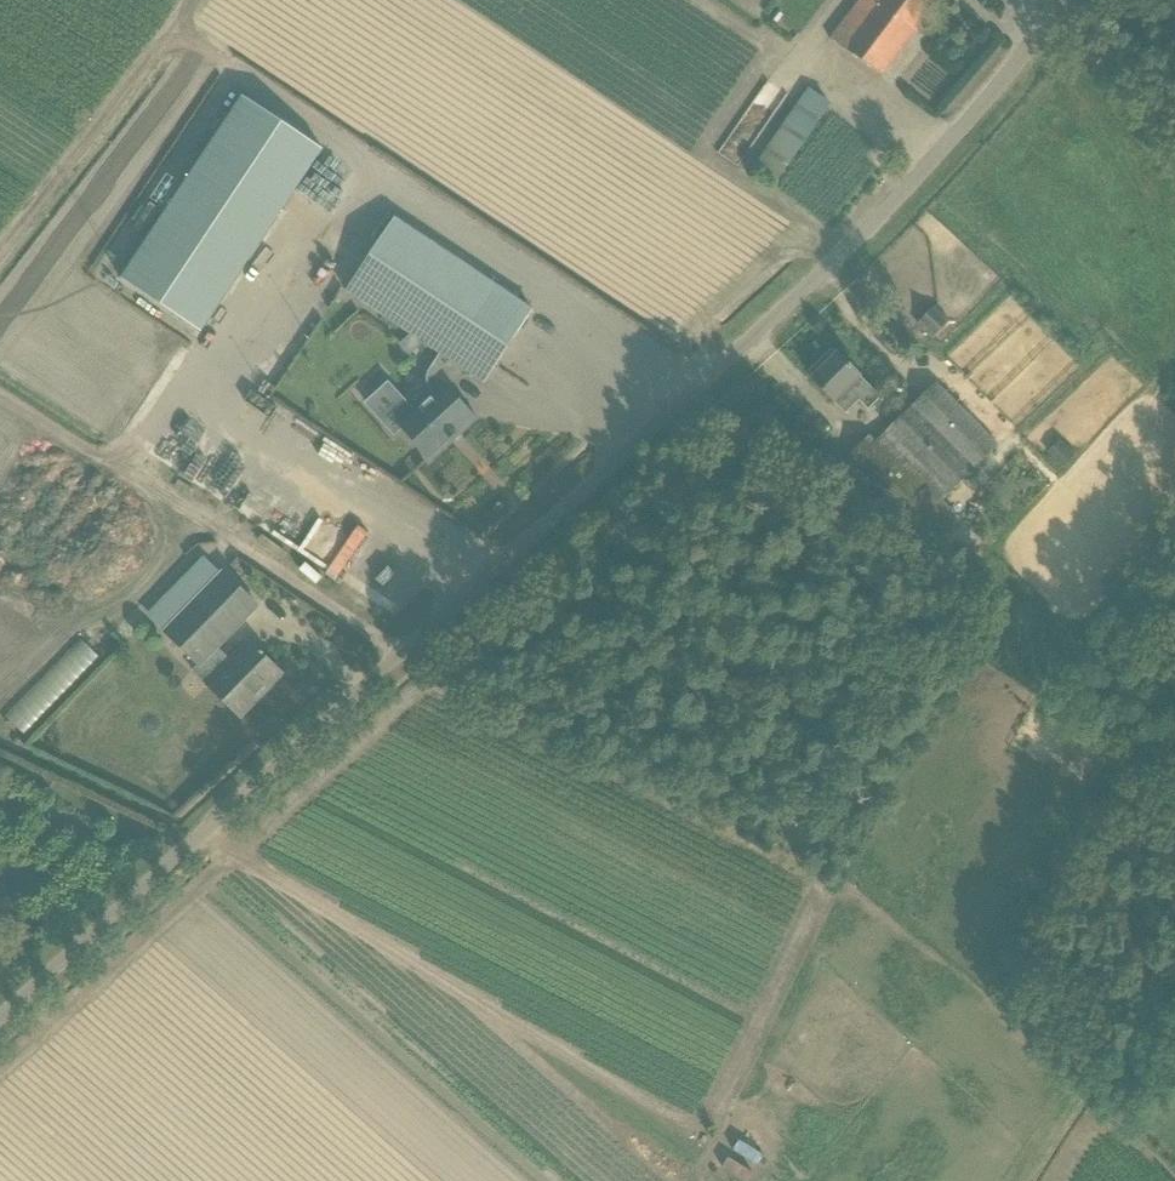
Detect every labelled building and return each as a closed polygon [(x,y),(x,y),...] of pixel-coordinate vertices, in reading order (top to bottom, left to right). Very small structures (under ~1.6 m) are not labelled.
[(832,37),(862,60),(882,74),(915,30),(914,29),(935,0),(877,0),(855,30),(843,21),(832,37)] [(947,69),(929,98),(952,111),(969,82),(947,69)] [(808,87),(753,167),(777,183),(831,104),(808,87)] [(243,96),(121,278),(201,332),(323,150),(243,96)] [(425,380),(432,397),(400,427),(428,459),(458,432),(461,434),(478,419),(447,385),(464,369),(484,383),(533,310),(513,297),(393,217),(344,290),(438,354),(426,372),(425,380)] [(933,339),(951,321),(936,306),(918,325),(933,339)] [(817,364),(810,371),(813,377),(812,379),(835,402),(846,413),(859,400),(869,410),(881,397),(861,377),(861,376),(838,353),(823,367),(817,364)] [(865,475),(917,527),(933,543),(959,519),(943,502),(999,445),(953,400),(936,382),(876,443),(869,436),(848,457),(865,475)] [(1061,443),(1049,455),(1062,468),(1074,455),(1061,443)] [(163,629),(182,647),(198,662),(191,669),(208,686),(241,717),(256,701),(254,700),(280,673),(282,675),(283,674),(250,642),(225,668),(211,654),(248,617),(258,606),(219,569),(163,629)] [(142,619),(125,636),(134,645),(151,628),(142,619)] [(34,739),(110,661),(90,642),(15,720),(34,739)]
